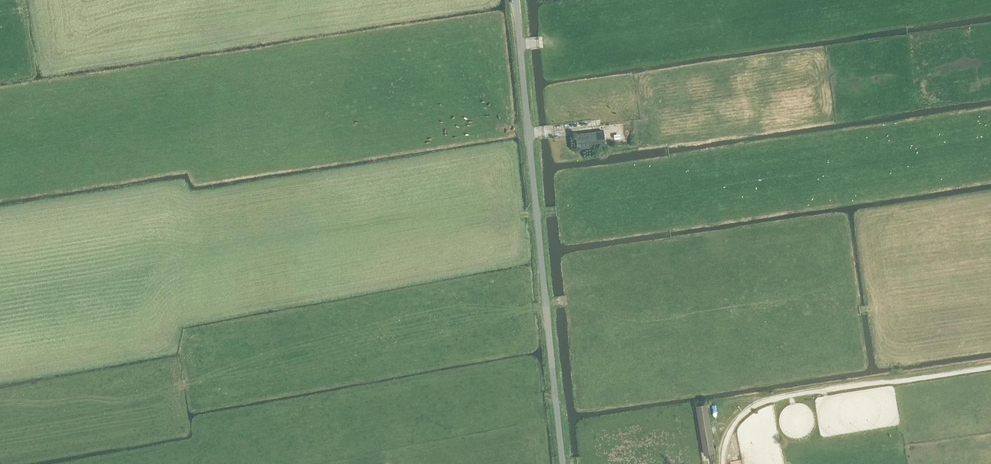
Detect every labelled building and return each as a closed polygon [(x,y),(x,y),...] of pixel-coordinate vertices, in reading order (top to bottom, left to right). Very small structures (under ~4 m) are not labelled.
[(596,132),(575,134),(577,149),(597,146),(605,146),(603,131),(596,132)]
